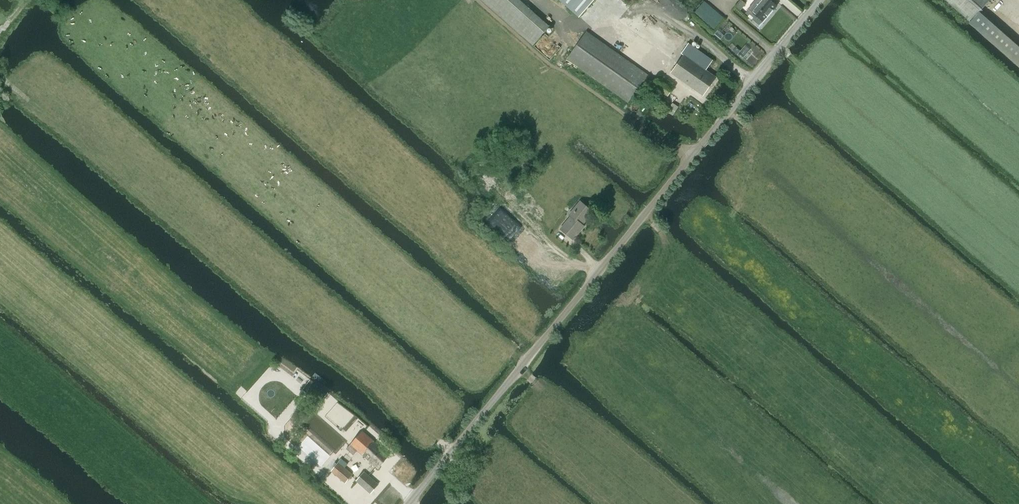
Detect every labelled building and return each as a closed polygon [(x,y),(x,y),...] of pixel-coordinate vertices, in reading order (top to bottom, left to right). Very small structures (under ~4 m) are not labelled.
[(579,16),(594,0),(561,0),(579,16)] [(748,9),(752,12),(749,16),(758,24),(762,20),(763,22),(777,6),(769,0),(756,0),(748,9)] [(970,22),(989,0),(946,0),(970,22)] [(523,3),(506,22),(533,46),(550,27),(523,3)] [(646,91),(655,79),(587,31),(568,59),(628,102),(639,86),(646,91)] [(671,73),(703,96),(716,78),(706,70),(713,60),(688,43),(681,53),(683,55),(671,73)] [(654,87),(668,96),(674,87),(661,77),(654,87)] [(672,103),(666,112),(672,116),(678,107),(672,103)] [(593,212),(580,202),(569,215),(571,216),(561,229),(573,239),(584,226),(582,225),(593,212)] [(354,455),(358,451),(379,469),(389,455),(362,431),(346,449),(354,455)] [(384,443),(388,439),(390,437),(384,432),(378,438),(384,443)] [(327,468),(345,484),(353,474),(344,467),(346,463),(339,458),(337,462),(333,459),(327,468)] [(364,472),(357,481),(371,493),(378,485),(364,472)]
